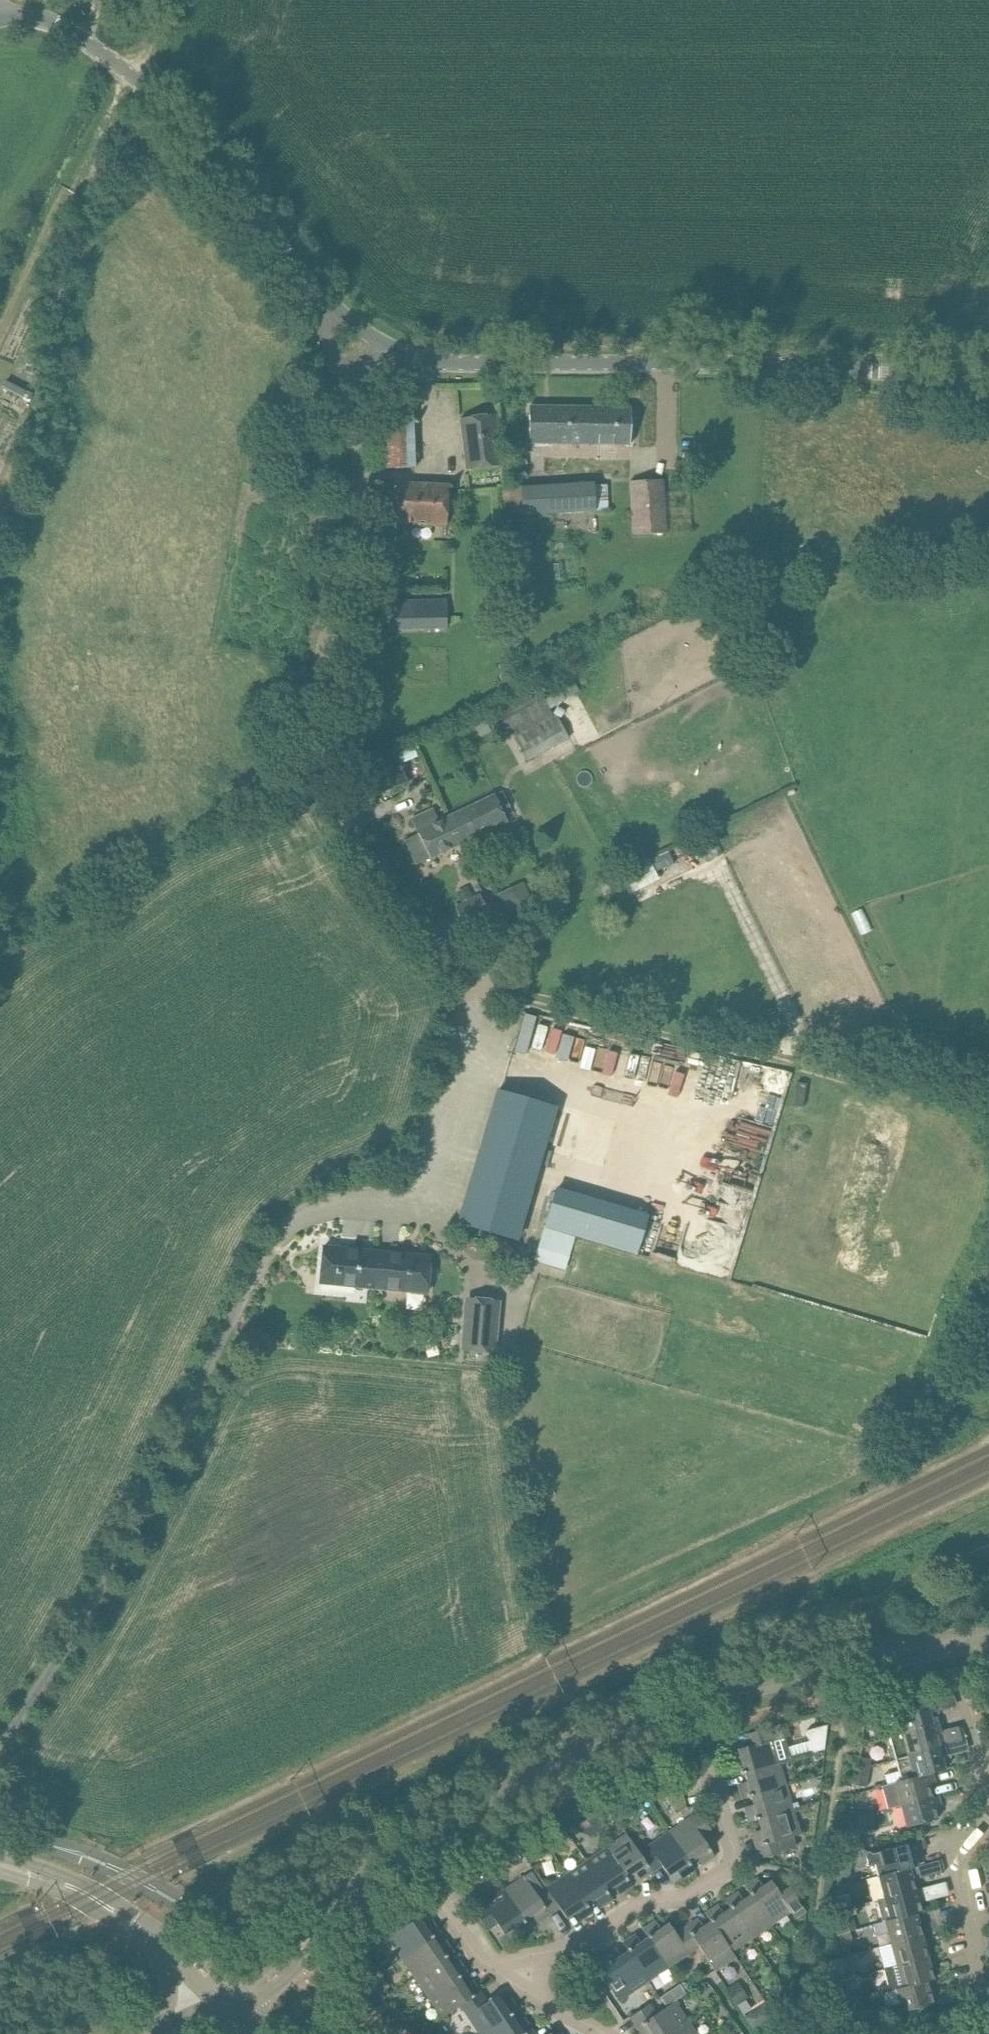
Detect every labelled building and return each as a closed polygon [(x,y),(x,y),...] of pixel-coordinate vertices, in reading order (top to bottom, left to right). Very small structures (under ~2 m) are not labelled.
[(630,444),(630,408),(529,407),(529,443),(591,444),(591,450),(613,450),(613,444),(630,444)] [(467,469),(499,464),(492,415),(459,420),(467,469)] [(415,468),(414,436),(381,437),(383,469),(415,468)] [(630,482),(633,535),(666,533),(663,480),(630,482)] [(398,483),(396,524),(446,526),(449,486),(398,483)] [(553,485),(521,487),(522,515),(554,513),(553,485)] [(447,609),(389,609),(389,630),(447,629),(447,609)] [(516,700),(487,716),(498,735),(511,728),(516,737),(515,738),(528,759),(569,736),(566,730),(562,722),(557,714),(554,716),(550,710),(566,701),(565,699),(554,679),(538,688),(516,700)] [(365,774),(374,795),(407,781),(399,760),(365,774)] [(447,817),(459,844),(509,820),(496,794),(447,817)] [(416,865),(459,844),(447,817),(440,820),(434,808),(411,819),(418,834),(404,840),(416,865)] [(618,875),(628,894),(659,879),(649,859),(618,875)] [(505,900),(510,912),(532,901),(527,890),(505,900)] [(480,895),(455,907),(464,926),(490,913),(480,895)] [(550,1062),(587,1071),(593,1046),(556,1037),(550,1062)] [(554,1107),(498,1091),(460,1223),(516,1239),(537,1165),(546,1167),(551,1152),(542,1149),(554,1107)] [(543,1235),(539,1246),(539,1248),(568,1256),(572,1243),(543,1235)] [(320,1283),(375,1288),(379,1252),(323,1247),(320,1283)] [(430,1257),(379,1252),(375,1288),(427,1293),(430,1257)] [(497,1302),(467,1300),(463,1349),(492,1352),(497,1302)] [(887,1728),(889,1737),(938,1724),(938,1723),(933,1725),(929,1713),(935,1711),(932,1701),(895,1711),(899,1725),(887,1728)] [(867,1710),(865,1721),(878,1723),(880,1707),(867,1710)] [(735,1776),(745,1773),(780,1763),(792,1760),(785,1738),(789,1736),(785,1723),(746,1734),(749,1746),(738,1749),(740,1757),(731,1760),(735,1776)] [(895,1759),(944,1746),(944,1745),(965,1740),(961,1726),(940,1731),(938,1724),(889,1737),(891,1746),(889,1746),(887,1749),(889,1757),(892,1758),(895,1758),(895,1759)] [(820,1728),(806,1731),(812,1753),(824,1749),(827,1725),(820,1728)] [(914,1778),(945,1769),(941,1757),(946,1755),(944,1746),(895,1759),(898,1771),(885,1775),(887,1784),(881,1786),(881,1787),(914,1778)] [(859,1757),(858,1767),(867,1769),(868,1759),(859,1757)] [(786,1787),(780,1763),(745,1773),(748,1786),(739,1788),(742,1799),(751,1796),(786,1787)] [(867,1769),(858,1767),(855,1785),(864,1787),(867,1769)] [(887,1809),(901,1805),(932,1797),(928,1785),(935,1783),(932,1773),(945,1770),(945,1769),(914,1778),(881,1787),(887,1809)] [(793,1810),(786,1787),(751,1796),(755,1809),(746,1811),(749,1822),(758,1819),(793,1810)] [(932,1797),(901,1805),(907,1828),(938,1819),(932,1797)] [(625,1801),(611,1810),(618,1822),(632,1814),(625,1801)] [(860,1809),(851,1807),(849,1817),(859,1819),(860,1809)] [(793,1810),(758,1819),(763,1834),(753,1837),(759,1859),(794,1848),(791,1837),(800,1834),(793,1810)] [(699,1812),(669,1831),(689,1862),(696,1857),(702,1865),(715,1856),(703,1838),(712,1831),(699,1812)] [(857,1829),(859,1819),(849,1817),(848,1827),(857,1829)] [(669,1831),(640,1851),(653,1871),(662,1866),(669,1876),(680,1868),(686,1876),(695,1870),(689,1862),(669,1831)] [(640,1851),(628,1834),(607,1847),(627,1877),(638,1870),(643,1878),(653,1871),(640,1851)] [(544,1841),(525,1854),(531,1863),(550,1851),(544,1841)] [(878,1876),(917,1866),(914,1853),(919,1852),(916,1842),(872,1854),(869,1851),(866,1856),(868,1864),(882,1860),(886,1874),(878,1876)] [(607,1847),(587,1861),(607,1891),(618,1883),(623,1892),(632,1885),(627,1877),(607,1847)] [(852,1849),(845,1851),(840,1852),(837,1888),(849,1884),(852,1849)] [(940,1860),(917,1866),(878,1876),(884,1898),(915,1890),(913,1880),(944,1872),(940,1860)] [(587,1861),(567,1875),(587,1904),(598,1897),(603,1905),(612,1899),(607,1891),(587,1861)] [(567,1875),(548,1888),(562,1908),(568,1917),(578,1910),(583,1918),(592,1912),(587,1904),(567,1875)] [(568,1917),(562,1908),(548,1888),(538,1894),(525,1876),(505,1889),(526,1920),(535,1912),(541,1921),(559,1908),(566,1918),(568,1917)] [(745,1887),(750,1895),(771,1925),(801,1904),(788,1884),(778,1891),(771,1881),(760,1889),(754,1881),(745,1887)] [(849,1885),(849,1884),(837,1888),(835,1897),(848,1894),(845,1886),(849,1885)] [(882,1923),(916,1914),(921,1912),(919,1903),(925,1901),(922,1888),(915,1890),(884,1898),(876,1901),(882,1923)] [(526,1920),(505,1889),(474,1910),(487,1930),(497,1924),(504,1934),(515,1926),(521,1934),(531,1928),(526,1920)] [(725,1900),(731,1908),(751,1938),(771,1925),(750,1895),(740,1902),(734,1894),(725,1900)] [(705,1914),(711,1922),(732,1951),(751,1938),(731,1908),(720,1916),(714,1908),(705,1914)] [(402,1959),(432,1938),(440,1933),(432,1920),(423,1925),(418,1917),(408,1924),(401,1914),(381,1928),(402,1959)] [(891,1944),(922,1936),(916,1914),(882,1923),(876,1925),(879,1935),(888,1933),(891,1944)] [(694,1921),(686,1927),(700,1946),(717,1972),(737,1959),(732,1951),(711,1922),(700,1929),(694,1921)] [(833,1926),(832,1937),(841,1934),(850,1932),(846,1921),(833,1926)] [(648,1937),(669,1968),(700,1946),(686,1927),(676,1934),(669,1923),(657,1931),(652,1923),(643,1929),(648,1937)] [(850,1932),(841,1934),(844,1944),(853,1941),(850,1932)] [(928,1958),(922,1936),(891,1944),(897,1966),(928,1958)] [(623,1943),(628,1951),(649,1981),(669,1968),(648,1937),(637,1945),(632,1937),(623,1943)] [(439,1949),(432,1938),(402,1959),(416,1978),(445,1958),(454,1953),(447,1943),(439,1949)] [(649,1981),(628,1951),(617,1958),(612,1950),(603,1956),(615,1974),(605,1981),(619,2002),(649,1981)] [(445,1958),(416,1978),(429,1998),(459,1978),(467,1972),(461,1963),(453,1969),(445,1958)] [(934,1979),(928,1958),(897,1966),(884,1970),(888,1985),(878,1988),(880,1995),(883,1994),(934,1979)] [(834,1983),(855,1978),(852,1964),(828,1971),(826,1985),(834,1983)] [(459,1978),(429,1998),(442,2018),(461,2006),(481,1993),(474,1983),(466,1989),(459,1978)] [(934,1980),(934,1979),(883,1994),(886,2007),(900,2004),(902,2012),(933,2004),(927,1982),(934,1980)] [(659,1995),(668,2007),(675,2002),(687,1994),(679,1981),(659,1995)] [(824,2009),(840,2004),(834,1983),(826,1985),(824,2009)] [(735,1998),(744,1993),(738,1984),(729,1990),(735,1998)] [(487,2002),(481,1993),(461,2006),(480,2033),(485,2033),(511,2016),(519,2010),(510,1998),(502,2003),(497,1995),(487,2002)] [(735,1998),(738,2003),(747,1997),(744,1993),(735,1998)] [(675,2002),(668,2007),(657,2014),(650,2003),(630,2017),(641,2033),(669,2033),(688,2022),(675,2002)] [(485,2033),(535,2033),(526,2021),(518,2027),(511,2016),(485,2033)] [(669,2033),(697,2033),(688,2022),(669,2033)]
